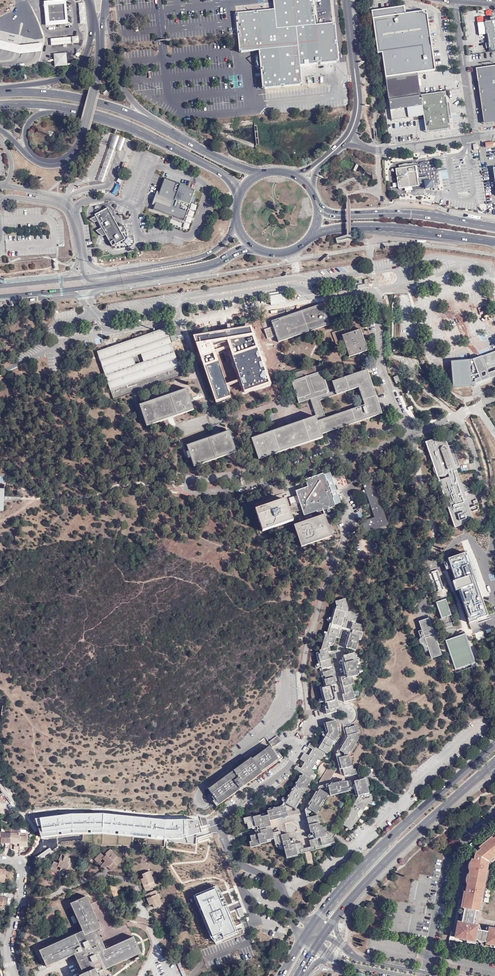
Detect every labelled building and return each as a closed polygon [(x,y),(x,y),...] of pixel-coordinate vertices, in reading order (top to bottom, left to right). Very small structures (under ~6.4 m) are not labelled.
[(69,24),(66,0),(64,0),(44,2),(46,26),(69,24)] [(250,51),(249,49),(260,49),(262,68),(262,70),(264,87),(280,86),(283,85),(300,84),(298,66),(300,66),(318,64),(317,62),(320,62),(320,64),(339,62),(336,42),(334,22),(334,23),(315,25),(314,7),(312,7),(312,5),(313,4),(313,0),(276,0),(277,11),(257,13),(254,13),(237,15),(236,15),(237,31),(239,31),(239,34),(238,34),(239,51),(241,50),(241,52),(250,51)] [(257,13),(277,11),(276,0),(273,0),(274,9),(266,10),(257,11),(257,13)] [(371,10),(374,31),(423,23),(428,23),(426,10),(405,13),(404,6),(371,10)] [(485,21),(485,22),(487,34),(488,43),(485,43),(486,49),(489,48),(489,52),(494,51),(494,18),(490,18),(490,21),(485,21)] [(423,23),(374,31),(377,53),(381,53),(385,79),(406,77),(401,50),(431,45),(428,23),(423,23)] [(73,44),(72,37),(51,39),(52,46),(73,44)] [(11,43),(0,40),(0,49),(12,52),(11,43)] [(21,45),(11,43),(12,52),(15,53),(20,54),(31,53),(41,52),(43,43),(32,44),(21,45)] [(401,50),(406,77),(417,75),(417,72),(434,70),(431,45),(401,50)] [(249,49),(250,51),(259,50),(260,68),(262,68),(260,49),(249,49)] [(53,54),(54,67),(67,66),(66,53),(53,54)] [(494,122),(494,66),(476,68),(484,124),(494,122)] [(406,77),(385,79),(388,100),(420,95),(417,75),(406,77)] [(423,116),(425,132),(450,129),(445,92),(420,95),(423,116)] [(420,95),(388,100),(391,120),(423,116),(420,95)] [(116,149),(110,147),(97,180),(103,183),(116,149)] [(419,162),(413,163),(413,166),(415,166),(416,175),(421,175),(419,162)] [(397,182),(397,187),(398,189),(404,188),(412,187),(418,186),(417,184),(422,183),(423,184),(424,185),(425,189),(432,187),(431,180),(427,181),(427,177),(416,178),(416,175),(415,166),(413,166),(413,163),(402,165),(402,168),(398,168),(395,169),(397,182)] [(154,206),(156,210),(183,221),(190,202),(194,203),(196,197),(193,195),(195,190),(192,189),(180,185),(164,179),(154,206)] [(100,229),(104,236),(106,235),(112,247),(125,240),(108,208),(95,215),(96,217),(94,218),(96,222),(97,221),(101,229),(100,229)] [(365,284),(357,285),(358,289),(369,288),(368,279),(364,279),(365,284)] [(323,303),(271,320),(273,326),(276,336),(278,342),(330,324),(323,303)] [(252,326),(192,333),(215,401),(230,395),(215,352),(229,348),(244,391),(271,382),(252,326)] [(114,399),(131,393),(135,392),(165,382),(169,380),(182,376),(166,328),(97,352),(114,399)] [(368,350),(360,329),(341,335),(349,356),(368,350)] [(450,361),(452,387),(474,386),(474,383),(494,376),(494,351),(472,359),(450,361)] [(317,420),(321,434),(382,414),(367,369),(332,381),(335,390),(329,392),(322,371),(317,373),(315,366),(293,373),(295,379),(291,381),(298,402),(310,398),(315,416),(317,420)] [(144,418),(145,421),(147,426),(194,410),(187,389),(173,393),(170,394),(140,405),(144,418)] [(140,419),(144,418),(140,405),(135,392),(131,393),(140,419)] [(315,416),(251,438),(258,460),(323,438),(321,434),(317,420),(315,416)] [(236,452),(229,431),(187,445),(194,466),(236,452)] [(459,482),(454,468),(459,467),(451,445),(447,447),(443,436),(425,442),(433,464),(431,467),(432,472),(436,476),(442,477),(447,474),(448,478),(439,481),(455,527),(472,521),(463,493),(470,490),(459,482)] [(307,487),(295,491),(299,501),(302,510),(303,516),(316,511),(317,513),(335,507),(334,505),(340,503),(330,473),(323,475),(322,474),(306,480),(306,481),(305,481),(307,487)] [(389,525),(373,480),(363,483),(374,517),(364,521),(362,523),(365,533),(389,525)] [(284,501),(254,511),(261,532),(290,521),(287,515),(302,510),(299,501),(290,504),(291,506),(286,508),(284,501)] [(324,515),(293,525),(300,547),(331,537),(324,515)] [(455,590),(457,590),(467,617),(468,617),(471,629),(480,626),(477,618),(487,615),(476,582),(479,581),(476,573),(473,574),(466,553),(448,559),(455,580),(452,581),(455,590)] [(444,593),(437,566),(435,566),(429,568),(428,569),(436,595),(444,593)] [(451,615),(445,599),(443,600),(442,598),(441,597),(437,598),(438,602),(436,603),(445,629),(452,626),(449,616),(451,615)] [(329,625),(338,627),(339,628),(342,617),(344,617),(346,610),(343,599),(333,602),(334,606),(337,607),(335,615),(333,614),(329,625)] [(331,613),(328,624),(329,625),(333,614),(335,615),(337,607),(334,606),(333,611),(331,613)] [(434,633),(429,618),(419,621),(421,630),(418,631),(420,638),(419,640),(419,642),(421,645),(423,645),(425,651),(428,650),(431,658),(441,655),(435,635),(431,636),(430,634),(434,633)] [(351,623),(350,625),(349,631),(350,633),(349,635),(347,636),(344,646),(343,648),(353,651),(357,640),(359,633),(361,626),(351,623)] [(320,642),(321,643),(324,634),(327,635),(329,628),(338,631),(338,627),(329,625),(328,624),(325,633),(322,632),(320,642)] [(321,643),(320,651),(325,649),(327,643),(332,645),(334,638),(336,638),(339,631),(338,631),(329,628),(327,635),(324,634),(321,643)] [(488,636),(486,628),(477,631),(479,638),(488,636)] [(475,663),(464,631),(458,633),(459,636),(445,641),(455,670),(475,663)] [(317,655),(320,670),(330,667),(326,653),(329,652),(328,649),(325,649),(320,651),(318,651),(318,653),(318,655),(317,655)] [(349,693),(352,693),(350,685),(348,678),(350,678),(356,676),(355,669),(356,668),(355,665),(353,657),(353,654),(342,656),(345,671),(343,671),(344,677),(343,677),(339,678),(342,694),(340,695),(342,703),(348,701),(350,699),(349,693)] [(330,671),(321,673),(324,688),(320,689),(324,704),(334,701),(332,694),(330,686),(334,686),(333,681),(331,674),(330,671)] [(321,707),(322,712),(324,711),(323,708),(333,705),(336,704),(333,693),(332,694),(334,701),(324,704),(320,689),(324,688),(321,673),(319,674),(322,686),(318,688),(322,706),(321,707)] [(341,705),(341,706),(346,727),(352,726),(351,724),(355,723),(357,719),(358,716),(358,714),(357,711),(356,709),(355,707),(353,706),(351,705),(349,704),(346,704),(344,705),(341,705)] [(325,736),(335,742),(337,739),(336,738),(338,734),(334,721),(324,724),(326,733),(325,736)] [(339,750),(356,734),(356,733),(354,726),(352,726),(344,728),(344,730),(346,737),(339,750)] [(334,754),(339,750),(346,737),(344,730),(342,731),(344,737),(334,754)] [(357,739),(356,734),(339,750),(336,754),(341,772),(342,774),(343,777),(349,775),(354,773),(354,770),(352,770),(351,767),(350,767),(347,756),(357,739)] [(321,739),(322,740),(331,745),(332,745),(335,742),(325,736),(323,735),(321,739)] [(281,742),(277,736),(268,742),(272,748),(281,742)] [(291,793),(307,779),(306,778),(310,771),(317,758),(321,752),(324,753),(326,754),(331,745),(322,740),(318,747),(317,749),(309,744),(306,747),(312,751),(309,757),(302,754),(298,760),(305,764),(301,770),(295,766),(292,770),(301,775),(301,777),(291,793)] [(279,760),(273,752),(269,746),(252,759),(251,758),(208,789),(213,796),(219,804),(279,760)] [(336,754),(339,750),(334,754),(339,775),(342,774),(341,772),(336,754)] [(282,758),(278,753),(277,754),(274,751),(273,752),(279,760),(282,758)] [(334,771),(331,760),(317,782),(330,780),(334,771)] [(285,799),(291,793),(301,777),(299,775),(285,799)] [(308,779),(307,779),(291,793),(284,804),(293,809),(310,780),(308,779)] [(340,824),(347,828),(351,823),(359,809),(362,810),(366,803),(368,800),(368,795),(366,787),(364,780),(361,780),(353,782),(353,785),(357,796),(355,798),(340,824)] [(344,782),(326,787),(329,796),(347,792),(346,789),(351,788),(349,781),(344,782)] [(327,795),(318,789),(314,797),(312,796),(309,802),(310,803),(307,810),(315,815),(319,808),(317,807),(321,801),(323,802),(327,795)] [(284,804),(291,793),(285,799),(282,803),(284,804)] [(256,825),(246,827),(246,829),(257,827),(258,830),(266,827),(265,823),(268,822),(287,818),(284,808),(272,810),(266,815),(267,816),(265,816),(256,825)] [(198,830),(195,819),(164,820),(102,815),(70,815),(38,820),(41,834),(71,829),(103,828),(162,835),(177,835),(198,830)] [(245,824),(246,827),(256,825),(265,816),(259,818),(259,816),(251,818),(251,817),(244,819),(245,824)] [(314,836),(323,833),(323,830),(321,831),(319,831),(318,827),(317,823),(319,823),(317,816),(307,819),(309,826),(307,826),(309,833),(310,833),(313,832),(314,836)] [(71,829),(41,834),(42,837),(72,833),(103,832),(161,839),(178,839),(199,833),(198,830),(177,835),(162,835),(103,828),(71,829)] [(20,830),(11,830),(11,833),(11,843),(11,844),(14,844),(14,850),(25,849),(24,846),(27,846),(27,835),(26,833),(20,833),(20,830)] [(260,831),(259,835),(249,837),(250,843),(251,848),(258,846),(258,845),(273,842),(275,846),(277,849),(280,850),(283,850),(282,848),(286,847),(283,835),(280,836),(279,832),(271,834),(268,835),(267,831),(260,831)] [(321,836),(327,835),(326,833),(323,833),(314,836),(313,832),(310,833),(311,836),(310,837),(311,840),(322,838),(321,836)] [(1,843),(4,843),(11,843),(11,833),(1,833),(1,843)] [(287,834),(283,835),(286,847),(293,845),(292,841),(289,842),(287,834)] [(309,847),(310,851),(334,845),(332,839),(331,839),(329,834),(327,835),(321,836),(322,838),(311,840),(308,841),(309,847)] [(489,928),(488,932),(478,930),(479,926),(473,925),(475,911),(480,912),(487,870),(485,870),(487,866),(494,860),(494,857),(494,856),(494,834),(490,837),(491,838),(478,849),(480,851),(475,856),(471,855),(470,860),(472,860),(467,888),(463,887),(462,892),(465,892),(463,909),(464,909),(463,923),(458,923),(457,930),(459,930),(459,933),(456,935),(454,937),(455,939),(456,940),(459,941),(461,940),(462,938),(463,938),(463,941),(476,943),(476,941),(486,942),(486,945),(494,946),(494,929),(489,928)] [(282,848),(283,850),(285,859),(296,857),(295,855),(303,853),(302,849),(300,843),(293,845),(286,847),(282,848)] [(41,858),(52,851),(50,848),(37,857),(41,858)] [(114,861),(117,864),(122,859),(120,856),(118,856),(111,848),(106,853),(107,855),(105,857),(101,853),(97,856),(101,861),(103,859),(106,861),(101,866),(104,869),(107,866),(109,865),(110,865),(114,861)] [(183,855),(188,856),(187,859),(196,860),(197,852),(184,849),(183,855)] [(70,864),(73,866),(76,859),(73,858),(70,858),(61,854),(59,860),(61,861),(59,864),(54,862),(52,867),(57,869),(58,866),(62,868),(59,873),(63,875),(65,871),(66,869),(67,869),(68,868),(70,864)] [(101,861),(97,856),(94,859),(100,866),(101,866),(106,861),(103,859),(101,861)] [(111,870),(117,864),(114,861),(110,865),(109,865),(107,866),(111,870)] [(70,873),(73,866),(70,864),(68,868),(67,869),(66,869),(65,871),(70,873)] [(57,869),(52,867),(50,870),(59,874),(59,873),(62,868),(58,866),(57,869)] [(153,881),(151,877),(148,871),(142,874),(144,878),(141,880),(145,890),(155,886),(153,881)] [(119,895),(115,885),(109,886),(110,889),(103,892),(104,897),(112,894),(113,897),(119,895)] [(215,942),(224,938),(237,933),(223,898),(216,886),(192,896),(210,938),(215,942)] [(159,899),(157,894),(155,890),(145,894),(150,905),(153,904),(155,908),(161,905),(159,899)] [(100,925),(85,894),(68,902),(80,929),(38,949),(46,966),(73,954),(83,973),(97,967),(99,972),(141,952),(132,933),(106,947),(96,927),(100,925)] [(456,932),(457,930),(458,923),(459,915),(462,901),(459,900),(453,932),(456,932)] [(465,943),(464,946),(494,952),(494,948),(465,943)] [(83,973),(79,975),(80,975),(101,975),(99,972),(97,967),(83,973)]
